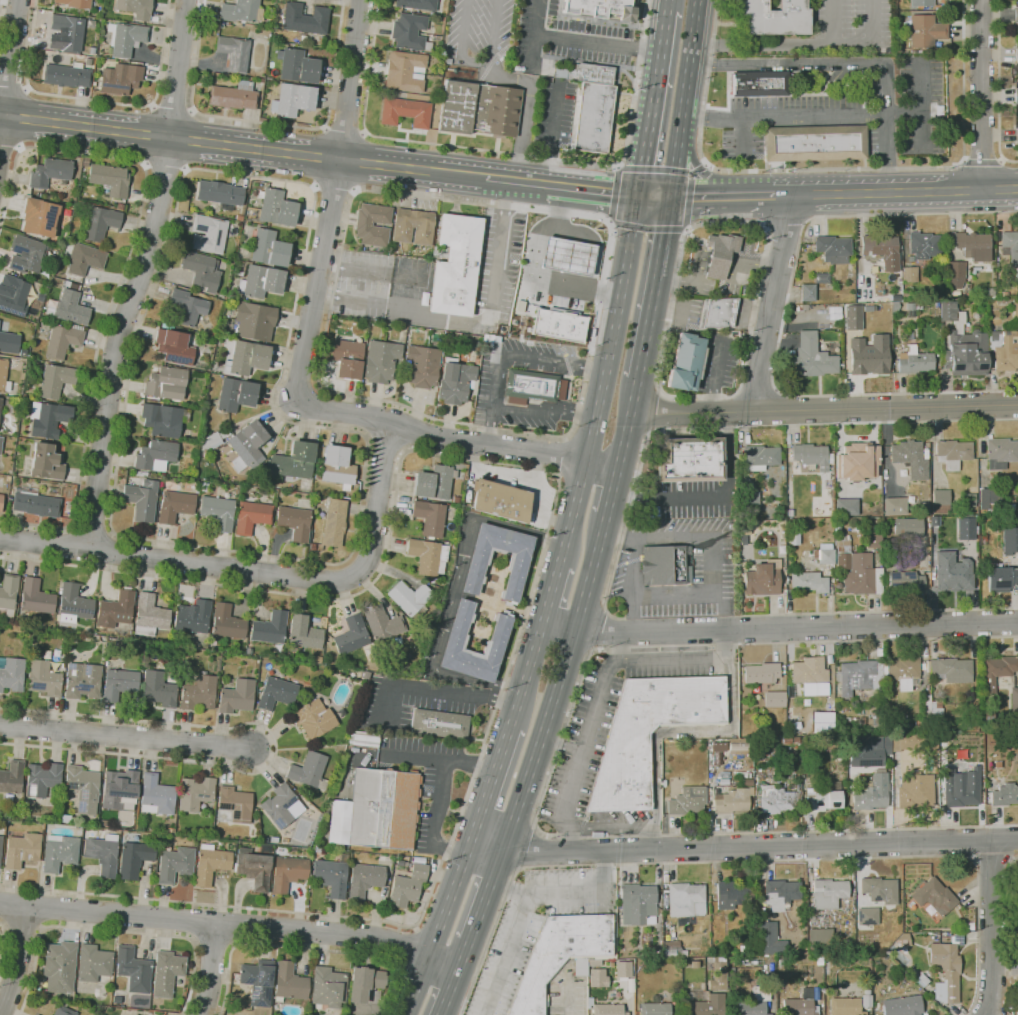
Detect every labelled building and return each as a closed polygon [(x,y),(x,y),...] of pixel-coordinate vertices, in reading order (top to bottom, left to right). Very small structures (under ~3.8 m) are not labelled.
[(53,3),(54,0),(91,0),(90,9),(88,9),(87,16),(67,14),(68,6),(66,6),(67,5),(53,3)] [(114,10),(116,0),(152,0),(148,22),(133,20),(134,14),(129,13),(119,12),(119,11),(114,10)] [(235,3),(236,0),(259,0),(258,8),(260,9),(259,21),(256,21),(256,22),(252,22),(252,23),(237,21),(233,20),(233,22),(219,20),(221,4),(234,6),(235,3)] [(395,7),(396,0),(436,0),(435,11),(414,9),(414,11),(404,10),(404,8),(395,7)] [(560,13),(562,0),(633,0),(630,23),(560,13)] [(739,15),(739,0),(766,0),(766,10),(779,10),(779,0),(805,0),(805,9),(808,9),(808,34),(745,34),(745,15),(739,15)] [(910,6),(910,0),(933,0),(933,6),(922,6),(922,8),(912,8),(912,6),(910,6)] [(325,36),(281,29),(282,23),(281,23),(282,20),(285,1),(302,4),(300,15),(311,17),(313,6),(329,8),(325,36)] [(423,51),(394,47),(395,41),(393,41),(393,39),(390,38),(393,21),(395,21),(396,19),(398,19),(399,13),(428,17),(426,31),(417,30),(416,36),(425,37),(424,42),(432,43),(431,51),(423,50),(423,51)] [(78,54),(62,52),(62,50),(61,50),(62,38),(61,37),(62,32),(49,30),(51,15),(66,16),(66,17),(84,19),(80,52),(79,52),(78,54)] [(934,47),(910,48),(909,15),(933,15),(934,23),(947,23),(947,39),(934,39),(934,47)] [(130,59),(111,57),(112,47),(109,46),(111,32),(106,31),(107,24),(115,25),(115,23),(148,27),(146,43),(138,42),(137,48),(131,48),(130,59)] [(245,74),(226,72),(228,59),(227,59),(228,54),(214,52),(216,36),(231,38),(249,41),(245,74)] [(315,84),(297,82),(279,79),(281,60),(275,59),(276,51),(282,51),(283,48),(303,50),(302,58),(319,60),(315,84)] [(422,93),(384,88),(389,52),(391,52),(391,51),(427,56),(425,68),(424,68),(423,73),(411,72),(411,73),(423,75),(422,80),(423,80),(422,93)] [(75,88),(57,86),(58,85),(42,83),(43,80),(41,80),(42,75),(43,75),(44,71),(42,71),(43,66),(45,67),(45,64),(72,67),(72,62),(82,63),(81,69),(91,70),(89,88),(75,86),(75,88)] [(127,96),(99,93),(101,74),(102,68),(113,69),(114,63),(143,67),(141,82),(138,81),(137,89),(128,88),(127,96)] [(580,81),(554,77),(555,66),(574,69),(575,64),(578,64),(578,63),(614,68),(611,85),(580,81)] [(727,97),(726,72),(787,71),(788,96),(727,97)] [(255,110),(240,108),(240,109),(228,108),(227,108),(223,108),(223,107),(207,105),(210,86),(236,89),(237,80),(252,82),(251,91),(257,92),(255,110)] [(445,80),(521,90),(514,137),(481,133),(482,130),(470,128),(469,133),(439,129),(445,80)] [(611,85),(615,86),(606,154),(570,149),(580,81),(611,85)] [(295,119),(275,116),(276,112),(269,111),(271,100),(277,101),(280,83),(316,88),(312,112),(296,110),(295,119)] [(428,130),(411,128),(413,118),(397,116),(396,126),(379,124),(383,97),(431,103),(428,130)] [(764,162),(763,127),(865,125),(865,159),(764,162)] [(46,189),(28,187),(30,173),(34,173),(35,165),(43,166),(44,157),(73,161),(70,181),(47,178),(46,189)] [(125,200),(108,198),(109,190),(102,189),(102,185),(87,183),(89,164),(125,169),(124,174),(128,175),(125,200)] [(231,210),(218,208),(219,203),(195,200),(198,180),(209,182),(209,181),(222,183),(222,184),(231,185),(231,186),(244,188),(242,206),(232,205),(231,210)] [(293,227),(274,224),(258,221),(262,198),(257,198),(258,191),(263,192),(263,188),(283,191),(281,201),(297,204),(293,227)] [(52,238),(21,232),(23,221),(22,221),(23,214),(22,214),(25,197),(40,201),(40,202),(60,206),(58,215),(56,215),(53,229),(54,229),(52,238)] [(387,247),(360,244),(361,237),(355,236),(356,230),(354,230),(357,209),(360,209),(361,203),(392,207),(390,224),(372,222),(372,226),(389,228),(387,247)] [(101,243),(82,239),(89,206),(107,210),(122,213),(118,232),(116,232),(116,228),(106,226),(105,231),(104,231),(101,243)] [(430,246),(411,244),(413,228),(411,227),(409,243),(391,241),(396,208),(410,210),(421,212),(421,211),(434,213),(430,246)] [(470,317),(428,312),(434,261),(446,262),(446,259),(432,257),(433,247),(447,249),(448,246),(436,245),(440,214),(482,219),(470,317)] [(221,255),(202,252),(203,250),(191,248),(193,235),(204,237),(205,233),(191,231),(194,215),(227,221),(221,255)] [(285,267),(267,264),(267,263),(250,260),(256,228),(275,231),(274,241),(289,244),(285,267)] [(914,260),(913,254),(909,254),(908,234),(909,234),(909,232),(918,232),(919,234),(930,234),(930,236),(940,235),(940,256),(928,256),(928,260),(914,260)] [(1000,232),(1017,232),(1017,267),(1010,267),(1009,255),(1001,255),(1001,247),(1000,247),(1000,232)] [(898,272),(883,272),(882,255),(862,256),(861,233),(876,233),(876,237),(896,236),(897,253),(898,252),(898,272)] [(972,258),(963,258),(963,248),(961,248),(955,248),(955,250),(948,250),(948,236),(954,236),(954,233),(973,233),(973,235),(989,235),(989,261),(972,261),(972,258)] [(38,274),(24,269),(23,273),(7,268),(12,254),(19,256),(20,254),(10,251),(11,248),(10,248),(13,237),(14,237),(15,234),(54,248),(50,260),(44,258),(43,261),(42,261),(38,274)] [(723,281),(705,277),(705,273),(704,272),(709,248),(705,247),(708,235),(716,237),(716,235),(726,237),(726,234),(741,237),(738,253),(729,251),(723,281)] [(540,267),(590,275),(595,244),(545,236),(540,267)] [(825,265),(825,252),(814,252),(814,237),(834,236),(834,238),(850,238),(851,256),(847,256),(847,264),(825,265)] [(83,277),(67,272),(71,258),(61,255),(66,237),(76,240),(74,244),(76,244),(76,243),(97,250),(98,248),(104,249),(104,252),(107,253),(101,270),(87,265),(83,277)] [(214,295),(205,292),(206,287),(191,284),(194,272),(180,268),(182,258),(183,254),(184,251),(215,259),(214,260),(218,260),(215,271),(220,272),(214,295)] [(965,277),(961,289),(959,289),(959,296),(951,296),(951,291),(952,291),(952,289),(948,289),(948,262),(965,262),(965,277)] [(262,299),(242,296),(243,294),(236,293),(238,280),(245,281),(248,265),(285,272),(280,295),(264,292),(262,299)] [(917,283),(901,282),(901,267),(917,268),(917,283)] [(23,318),(0,310),(0,285),(4,273),(14,277),(27,281),(27,283),(30,284),(25,300),(27,301),(26,306),(27,306),(23,318)] [(830,283),(815,283),(815,273),(829,273),(830,283)] [(86,326),(56,317),(53,316),(52,318),(45,316),(48,306),(55,308),(57,301),(59,302),(63,289),(65,280),(70,281),(70,283),(80,286),(79,291),(76,290),(76,291),(79,292),(76,305),(91,309),(86,326)] [(815,301),(800,301),(800,284),(815,284),(815,301)] [(192,328),(174,324),(179,305),(169,303),(172,288),(190,293),(189,296),(209,302),(206,316),(197,314),(194,326),(193,325),(192,328)] [(902,301),(902,291),(914,291),(915,300),(902,301)] [(698,328),(704,299),(737,298),(732,327),(698,328)] [(270,342),(235,336),(236,334),(230,333),(232,322),(233,322),(234,316),(227,315),(230,299),(245,302),(245,303),(271,308),(271,307),(277,307),(273,328),(272,327),(270,342)] [(957,320),(940,321),(940,302),(957,302),(957,320)] [(915,311),(905,311),(905,303),(915,303),(915,311)] [(844,305),(844,329),(861,330),(861,305),(844,305)] [(530,335),(582,343),(586,315),(534,307),(530,335)] [(1016,333),(1017,338),(1017,369),(1014,369),(1014,371),(994,372),(993,347),(1002,347),(1001,331),(1008,331),(1007,321),(1010,321),(1010,325),(1012,324),(1012,331),(1016,331),(1016,333)] [(61,363),(45,359),(46,357),(45,357),(49,340),(44,339),(48,325),(51,326),(51,325),(59,327),(59,325),(69,328),(70,323),(83,326),(82,330),(85,331),(81,347),(68,343),(63,361),(62,361),(61,363)] [(191,367),(163,361),(165,354),(156,352),(158,344),(154,343),(157,329),(165,330),(188,335),(185,346),(195,348),(191,367)] [(979,332),(979,333),(986,333),(986,375),(950,375),(950,368),(943,368),(943,350),(948,350),(948,346),(948,331),(955,331),(955,335),(961,335),(961,334),(970,334),(970,333),(973,329),(976,329),(979,332)] [(802,376),(802,375),(790,375),(790,356),(797,356),(796,347),(799,347),(799,331),(816,330),(817,352),(827,352),(827,356),(838,356),(838,374),(822,374),(822,376),(802,376)] [(17,355),(0,352),(0,332),(20,335),(17,355)] [(694,392),(686,390),(687,388),(684,388),(683,391),(665,387),(668,368),(672,369),(679,333),(694,336),(694,338),(704,340),(694,392)] [(850,375),(850,370),(850,349),(849,349),(849,338),(864,338),(864,346),(872,345),(871,335),(888,335),(888,346),(887,346),(888,371),(889,374),(876,374),(870,374),(870,373),(866,373),(866,374),(850,375)] [(443,403),(443,399),(438,398),(441,380),(440,380),(443,362),(444,362),(445,357),(457,359),(457,364),(458,357),(459,357),(461,347),(462,344),(459,344),(460,338),(462,338),(462,337),(468,338),(467,345),(471,346),(469,358),(472,359),(471,363),(463,362),(464,359),(462,358),(461,364),(477,367),(475,379),(478,380),(476,396),(472,395),(473,389),(469,389),(467,403),(461,402),(460,406),(443,403)] [(336,378),(338,361),(330,360),(332,339),(364,343),(359,380),(336,378)] [(248,377),(229,373),(229,372),(222,371),(224,360),(231,361),(235,340),(251,343),(270,346),(266,370),(249,367),(248,377)] [(365,377),(363,377),(368,340),(402,344),(400,359),(395,359),(394,367),(392,367),(391,376),(394,376),(393,381),(386,380),(386,381),(388,381),(388,384),(366,382),(367,379),(365,377)] [(897,374),(897,369),(897,359),(898,359),(898,354),(906,354),(906,345),(916,344),(916,354),(933,354),(933,372),(917,372),(917,374),(897,374)] [(430,390),(413,387),(413,383),(407,383),(410,360),(404,360),(406,345),(440,350),(438,363),(439,364),(436,387),(430,386),(430,390)] [(58,401),(39,397),(42,382),(34,381),(37,363),(45,364),(64,367),(77,369),(75,385),(62,383),(61,389),(60,389),(58,401)] [(182,401),(143,395),(145,381),(149,381),(150,372),(158,374),(159,366),(187,370),(185,389),(184,389),(182,401)] [(555,403),(504,396),(508,369),(559,376),(555,403)] [(236,414),(217,410),(223,377),(238,380),(258,384),(253,408),(238,404),(236,414)] [(57,440),(30,436),(33,419),(31,418),(33,402),(73,408),(70,423),(57,421),(56,427),(55,427),(55,429),(58,429),(58,433),(59,433),(58,438),(57,438),(57,440)] [(178,439),(149,435),(150,428),(142,427),(143,418),(140,418),(142,403),(182,409),(189,410),(188,423),(181,422),(178,439)] [(237,474),(229,463),(237,456),(225,441),(254,419),(268,437),(255,447),(265,459),(250,470),(247,466),(246,467),(246,466),(237,474)] [(217,434),(226,429),(230,434),(220,439),(217,434)] [(199,451),(201,440),(216,432),(217,434),(220,439),(222,443),(206,452),(204,448),(199,451)] [(655,482),(655,460),(662,460),(661,439),(721,437),(722,481),(655,482)] [(164,472),(152,470),(152,471),(134,468),(136,454),(139,455),(140,446),(149,447),(150,439),(177,443),(175,462),(166,461),(164,472)] [(1008,440),(1008,441),(1017,441),(1017,461),(1005,462),(1005,470),(988,470),(987,460),(986,460),(985,439),(1009,439),(1008,440)] [(893,463),(890,463),(890,445),(898,445),(898,442),(905,442),(905,440),(912,440),(912,442),(921,441),(922,459),(927,459),(928,480),(909,481),(909,477),(908,477),(907,478),(892,465),(893,463)] [(944,472),(944,462),(936,462),(936,456),(935,456),(935,441),(955,440),(955,443),(972,442),(972,460),(958,461),(958,471),(944,472)] [(267,458),(269,459),(271,454),(289,456),(291,441),(316,443),(313,463),(312,463),(310,479),(265,474),(267,458)] [(62,481),(45,478),(45,479),(29,477),(35,442),(53,445),(52,452),(62,454),(60,464),(65,465),(62,481)] [(860,482),(853,482),(853,481),(845,481),(845,478),(839,478),(839,454),(843,454),(843,446),(849,446),(849,443),(864,443),(864,442),(870,442),(870,446),(878,446),(878,466),(875,466),(875,478),(867,477),(867,480),(864,480),(864,481),(860,481),(860,482)] [(817,473),(817,465),(801,465),(799,465),(799,460),(792,460),(792,445),(801,445),(801,444),(812,444),(812,447),(826,446),(826,463),(827,463),(827,472),(817,473)] [(349,491),(341,490),(342,484),(319,481),(324,445),(348,448),(346,464),(355,465),(353,485),(350,485),(349,491)] [(745,471),(745,466),(743,466),(743,446),(763,446),(763,448),(779,448),(780,465),(765,465),(765,471),(745,471)] [(464,471),(454,469),(455,463),(457,463),(457,461),(462,462),(462,464),(465,464),(464,471)] [(448,501),(412,495),(415,471),(432,474),(433,464),(453,467),(452,470),(457,471),(456,479),(451,478),(448,501)] [(526,524),(471,509),(476,478),(530,493),(526,524)] [(152,523),(133,520),(135,508),(134,508),(134,503),(121,501),(124,485),(141,487),(142,479),(158,481),(152,523)] [(207,493),(200,492),(201,482),(208,483),(207,493)] [(58,518),(25,513),(25,512),(11,510),(14,492),(19,493),(20,487),(37,489),(37,495),(61,499),(58,518)] [(987,503),(988,510),(978,510),(977,489),(987,489),(999,490),(1001,505),(987,503)] [(178,526),(157,523),(162,490),(195,495),(193,514),(182,512),(182,513),(176,512),(174,523),(179,524),(178,526)] [(949,513),(932,514),(932,490),(948,490),(949,513)] [(743,511),(742,493),(758,492),(759,511),(743,511)] [(974,508),(960,508),(960,494),(974,494),(974,508)] [(231,534),(213,532),(215,519),(198,516),(201,496),(235,500),(231,534)] [(340,548),(321,545),(328,498),(347,500),(344,520),(345,520),(343,535),(342,535),(340,548)] [(884,515),(883,498),(905,498),(906,515),(884,515)] [(858,516),(836,516),(836,499),(857,499),(858,516)] [(250,536),(234,534),(239,501),(272,506),(270,525),(257,523),(257,524),(252,523),(250,536)] [(441,539),(421,536),(423,518),(413,517),(412,521),(410,520),(413,501),(446,505),(441,539)] [(928,514),(920,514),(920,504),(928,504),(928,514)] [(306,544),(290,541),(292,529),(287,528),(287,527),(274,525),(277,506),(310,511),(308,529),(306,544)] [(974,539),(973,517),(956,518),(956,540),(974,539)] [(921,538),(900,538),(900,535),(893,535),(893,519),(921,519),(921,538)] [(515,605),(508,603),(509,602),(498,599),(501,590),(503,591),(509,570),(506,570),(510,556),(491,551),(487,566),(485,565),(482,576),(484,577),(482,585),(480,584),(476,596),(461,592),(479,523),(534,537),(517,603),(515,603),(515,605)] [(746,545),(740,545),(740,525),(750,525),(750,535),(746,535),(746,545)] [(1002,529),(1017,528),(1017,552),(1011,552),(1011,556),(1003,556),(1003,553),(1002,553),(1002,529)] [(866,548),(865,533),(880,532),(880,547),(866,548)] [(882,594),(852,594),(852,592),(843,592),(842,573),(850,572),(849,569),(836,570),(836,554),(837,554),(836,547),(834,547),(834,536),(840,536),(840,534),(843,534),(842,535),(849,535),(850,553),(871,553),(871,568),(881,568),(882,594)] [(436,577),(416,574),(418,562),(417,562),(418,557),(405,555),(407,538),(423,540),(423,541),(441,543),(440,545),(448,546),(446,562),(444,562),(443,574),(437,573),(436,577)] [(642,586),(642,572),(640,572),(640,560),(641,560),(641,547),(682,545),(683,546),(690,546),(691,583),(683,583),(684,584),(642,586)] [(834,564),(818,564),(818,559),(812,559),(812,550),(818,550),(818,549),(834,549),(834,564)] [(952,590),(952,588),(936,588),(935,552),(953,551),(953,563),(960,563),(959,559),(966,558),(970,562),(971,574),(972,574),(973,589),(952,590)] [(753,595),(753,594),(744,594),(744,571),(753,571),(753,564),(766,563),(766,560),(779,560),(779,594),(753,595)] [(1009,592),(988,593),(988,589),(986,589),(986,568),(1009,568),(1009,570),(1017,570),(1017,586),(1009,586),(1009,592)] [(904,595),(904,590),(888,590),(888,572),(914,571),(914,576),(923,575),(924,591),(915,591),(915,594),(904,595)] [(814,594),(814,590),(792,591),(791,573),(819,572),(819,578),(827,577),(828,593),(814,594)] [(5,609),(0,608),(0,587),(1,587),(3,573),(19,575),(15,609),(14,609),(13,617),(5,616),(5,609)] [(28,622),(19,621),(20,609),(22,591),(23,576),(40,578),(38,591),(44,592),(43,593),(56,595),(53,614),(30,611),(28,622)] [(414,622),(409,616),(409,617),(386,594),(387,593),(385,591),(396,580),(398,582),(399,580),(408,589),(409,588),(413,592),(422,583),(434,595),(423,606),(427,610),(414,622)] [(59,622),(60,615),(58,615),(61,594),(58,594),(59,588),(62,588),(62,581),(83,583),(82,586),(78,585),(77,596),(84,597),(83,598),(94,599),(92,619),(75,617),(74,623),(59,622)] [(130,623),(114,621),(113,628),(96,626),(99,600),(111,602),(111,601),(117,602),(119,588),(122,589),(123,586),(131,587),(131,590),(135,591),(133,606),(132,606),(130,623)] [(442,598),(437,596),(440,589),(445,591),(442,598)] [(154,637),(134,634),(135,625),(133,624),(134,622),(134,620),(138,592),(154,594),(153,607),(158,607),(158,608),(170,610),(168,629),(155,627),(154,637)] [(206,634),(172,629),(176,606),(177,606),(178,604),(185,605),(185,606),(188,607),(189,605),(194,606),(195,601),(192,601),(192,598),(211,601),(206,634)] [(492,683),(438,667),(458,598),(474,603),(471,614),(474,615),(471,623),(468,622),(465,635),(467,635),(463,649),(481,655),(486,640),(488,641),(494,621),(492,620),(494,613),(498,614),(499,611),(501,611),(502,610),(509,612),(508,614),(512,615),(512,618),(492,683)] [(243,639),(210,635),(215,602),(230,604),(229,617),(235,617),(235,618),(246,620),(243,639)] [(375,643),(361,610),(380,603),(385,615),(388,620),(400,615),(406,631),(375,643)] [(283,643),(249,640),(251,621),(263,622),(263,621),(270,622),(271,610),(287,611),(285,627),(284,627),(283,643)] [(339,656),(331,638),(349,630),(344,619),(359,613),(371,643),(339,656)] [(321,649),(287,645),(290,622),(287,622),(287,617),(290,618),(291,614),(307,616),(306,628),(323,629),(321,649)] [(803,695),(803,689),(802,689),(802,683),(792,683),(791,663),(802,663),(802,657),(822,656),(822,659),(828,658),(829,685),(815,686),(815,688),(813,688),(813,695),(803,695)] [(1000,657),(1017,656),(1017,671),(1012,672),(1012,688),(1014,688),(1014,687),(1017,687),(1017,713),(1010,713),(1010,688),(1011,688),(1010,676),(994,677),(995,695),(984,695),(984,690),(982,690),(982,677),(984,677),(983,659),(1000,659),(1000,657)] [(2,693),(0,693),(0,659),(5,659),(5,657),(24,659),(22,686),(23,686),(22,692),(10,690),(10,688),(3,687),(2,693)] [(888,664),(887,660),(897,660),(896,658),(918,658),(919,677),(919,685),(909,685),(909,690),(899,690),(899,680),(888,680),(888,679),(888,664)] [(944,683),(944,678),(937,678),(937,674),(936,674),(936,673),(930,673),(930,672),(927,672),(926,661),(929,661),(929,660),(935,660),(935,659),(955,658),(955,660),(971,660),(972,682),(944,683)] [(60,698),(45,696),(45,692),(27,690),(29,659),(49,660),(48,672),(62,673),(60,698)] [(882,679),(882,689),(851,690),(851,697),(840,698),(840,683),(834,683),(834,678),(839,678),(839,663),(856,663),(855,661),(876,661),(876,663),(882,662),(882,664),(882,679)] [(79,700),(64,698),(64,692),(65,692),(68,662),(101,665),(99,692),(99,698),(87,697),(87,695),(79,694),(79,700)] [(771,683),(744,683),(743,666),(760,666),(760,663),(778,663),(779,680),(777,680),(777,678),(774,678),(774,682),(771,682),(771,683)] [(117,703),(103,702),(104,689),(106,669),(112,669),(113,665),(116,665),(116,670),(139,672),(137,694),(118,692),(117,703)] [(175,709),(160,707),(161,703),(141,701),(144,669),(164,671),(163,683),(176,684),(174,704),(176,704),(175,709)] [(193,710),(179,709),(182,685),(184,685),(185,679),(196,680),(197,674),(200,674),(200,670),(206,671),(205,675),(216,676),(214,703),(214,709),(201,708),(202,704),(194,703),(193,710)] [(270,711),(256,707),(261,691),(260,691),(263,682),(264,683),(267,676),(298,685),(292,706),(274,700),(270,711)] [(585,812),(624,679),(723,677),(723,681),(725,681),(726,722),(658,723),(648,733),(650,810),(585,812)] [(232,714),(217,713),(220,689),(234,690),(235,678),(255,680),(252,711),(232,709),(232,714)] [(785,708),(764,707),(764,691),(785,692),(785,708)] [(309,742),(299,725),(297,726),(290,714),(310,702),(310,701),(317,697),(324,709),(328,707),(338,724),(309,742)] [(931,716),(930,702),(934,702),(934,700),(942,700),(942,702),(941,702),(941,708),(942,708),(943,715),(941,715),(941,716),(931,716)] [(466,740),(409,733),(413,709),(469,716),(466,740)] [(833,734),(812,734),(812,711),(833,711),(833,734)] [(992,724),(982,723),(983,711),(993,711),(992,724)] [(868,730),(868,726),(866,726),(866,720),(871,720),(871,713),(877,713),(877,730),(868,730)] [(972,720),(972,713),(978,714),(977,731),(972,730),(972,721),(968,730),(959,726),(963,716),(972,720)] [(797,735),(788,735),(788,728),(787,728),(787,715),(797,715),(797,735)] [(915,729),(915,727),(914,727),(913,718),(920,718),(921,727),(918,728),(918,729),(915,729)] [(377,733),(349,732),(349,745),(377,746),(377,733)] [(892,752),(892,735),(897,735),(927,734),(927,735),(936,735),(937,748),(927,748),(927,749),(899,750),(899,752),(892,752)] [(891,750),(882,750),(882,735),(891,735),(891,750)] [(748,750),(729,750),(729,742),(748,742),(748,750)] [(324,791),(315,788),(315,789),(285,778),(290,764),(301,768),(307,750),(327,757),(319,778),(328,781),(324,791)] [(2,792),(0,792),(0,771),(8,771),(9,759),(24,761),(23,773),(22,773),(20,799),(2,798),(2,792)] [(53,797),(45,796),(45,798),(35,798),(29,798),(29,797),(25,797),(27,775),(25,775),(25,772),(27,772),(28,770),(27,770),(27,764),(40,765),(39,767),(46,768),(47,762),(62,764),(62,770),(61,770),(59,787),(54,787),(53,797)] [(95,815),(76,814),(78,789),(64,788),(66,765),(81,766),(81,770),(99,772),(95,815)] [(943,768),(953,768),(953,774),(964,773),(964,772),(971,771),(971,766),(978,766),(979,805),(963,805),(963,807),(944,807),(943,768)] [(121,805),(101,803),(105,771),(124,773),(124,769),(139,771),(139,777),(138,777),(136,798),(122,796),(121,805)] [(411,851),(347,845),(354,769),(411,774),(411,770),(416,771),(415,774),(418,774),(418,776),(421,777),(420,784),(417,784),(417,789),(420,789),(419,797),(416,797),(416,801),(419,802),(418,810),(415,810),(415,815),(418,815),(417,822),(414,822),(413,831),(414,831),(413,842),(412,842),(411,851)] [(170,815),(166,815),(166,814),(161,814),(157,814),(157,813),(141,811),(141,804),(143,784),(142,784),(143,771),(158,773),(157,785),(176,787),(173,815),(170,814),(170,815)] [(897,809),(897,787),(900,787),(900,776),(911,775),(911,772),(919,771),(919,775),(932,775),(933,806),(916,807),(916,808),(897,809)] [(871,810),(864,810),(864,809),(852,810),(852,794),(860,794),(860,781),(870,781),(870,775),(872,775),(872,773),(886,773),(886,807),(871,807),(871,810)] [(198,812),(179,810),(181,785),(180,785),(181,778),(193,779),(193,781),(200,782),(201,776),(216,778),(215,785),(214,785),(213,802),(199,801),(198,812)] [(280,831),(258,805),(268,797),(270,799),(275,795),(272,791),(283,782),(298,800),(297,800),(305,809),(295,818),(280,831)] [(806,811),(806,788),(819,788),(819,792),(827,791),(827,782),(840,782),(840,809),(823,809),(823,811),(806,811)] [(1013,786),(1017,786),(1017,804),(1008,804),(1008,806),(990,806),(990,791),(998,791),(998,786),(1003,786),(1003,783),(1013,783),(1013,786)] [(759,815),(759,798),(759,785),(760,784),(760,786),(766,785),(766,784),(768,784),(769,785),(774,785),(775,788),(783,788),(783,791),(794,791),(794,792),(800,792),(800,803),(795,804),(796,811),(778,811),(778,815),(759,815)] [(250,823),(230,822),(231,820),(226,819),(226,816),(219,816),(219,809),(217,809),(219,785),(234,786),(233,791),(253,792),(250,823)] [(666,815),(666,800),(674,800),(674,795),(681,795),(680,787),(705,787),(705,805),(703,805),(703,812),(686,813),(686,815),(666,815)] [(713,814),(713,798),(721,798),(721,794),(727,794),(727,790),(734,790),(734,788),(746,788),(746,787),(753,787),(753,795),(748,795),(748,811),(731,811),(731,813),(713,814)] [(19,870),(5,869),(6,856),(5,856),(7,836),(22,837),(22,832),(41,834),(40,842),(38,857),(39,857),(38,861),(27,860),(27,861),(20,860),(19,870)] [(114,879),(99,877),(101,859),(82,857),(84,838),(103,840),(104,834),(117,835),(117,842),(118,842),(116,858),(117,858),(114,879)] [(57,874),(42,873),(45,839),(47,840),(47,835),(79,838),(76,865),(62,864),(62,862),(58,861),(57,874)] [(137,881),(118,879),(122,842),(156,845),(154,862),(140,860),(140,867),(138,867),(137,881)] [(211,887),(195,886),(197,864),(198,864),(199,848),(200,848),(200,843),(213,844),(213,850),(232,852),(231,870),(214,869),(214,871),(212,871),(211,887)] [(271,853),(259,851),(260,843),(272,844),(271,853)] [(173,884),(158,883),(160,851),(176,852),(176,847),(194,848),(192,875),(178,874),(178,872),(174,872),(173,884)] [(267,893),(252,891),(253,878),(245,877),(245,874),(235,873),(236,872),(233,872),(234,864),(236,864),(238,848),(239,848),(239,847),(251,848),(251,853),(271,855),(267,893)] [(287,894),(272,893),(276,857),(309,860),(308,868),(311,869),(309,880),(305,880),(305,879),(296,879),(296,883),(288,882),(287,894)] [(344,900),(324,898),(324,896),(328,896),(329,886),(322,885),(322,881),(311,880),(313,860),(347,863),(344,900)] [(405,908),(388,905),(394,875),(409,878),(412,862),(428,865),(425,883),(421,882),(417,902),(407,900),(405,908)] [(365,890),(364,890),(363,901),(348,899),(352,863),(385,867),(383,887),(369,885),(369,887),(365,890)] [(941,918),(926,901),(919,907),(910,896),(932,876),(943,889),(945,887),(958,902),(941,918)] [(883,905),(883,901),(869,901),(869,893),(860,893),(860,878),(880,878),(880,880),(896,880),(897,905),(883,905)] [(813,909),(812,880),(831,879),(831,882),(847,881),(848,898),(836,899),(837,909),(813,909)] [(770,912),(770,904),(764,904),(764,881),(783,881),(784,883),(800,882),(800,900),(789,900),(789,904),(787,904),(788,912),(770,912)] [(733,904),(733,910),(717,910),(716,883),(733,882),(733,884),(751,883),(752,904),(733,904)] [(668,917),(668,884),(687,883),(687,885),(704,885),(704,902),(693,903),(693,917),(668,917)] [(629,926),(629,925),(621,925),(620,900),(619,885),(638,884),(638,886),(655,886),(656,904),(655,904),(655,925),(629,926)] [(857,925),(857,908),(878,908),(878,925),(857,925)] [(510,1005),(509,1005),(510,1002),(511,1000),(512,1000),(519,982),(518,982),(520,976),(521,977),(535,940),(534,940),(536,935),(537,935),(544,917),(611,915),(611,919),(613,919),(614,955),(616,955),(616,959),(586,959),(586,975),(574,976),(574,960),(576,960),(575,956),(568,956),(543,984),(543,995),(547,995),(547,1007),(543,1007),(543,1014),(506,1014),(510,1005)] [(759,955),(758,945),(759,945),(759,922),(776,922),(776,941),(786,940),(786,954),(759,955)] [(973,931),(965,931),(966,922),(973,922),(973,931)] [(808,954),(807,930),(832,929),(832,953),(808,954)] [(872,951),(858,951),(857,936),(872,935),(872,951)] [(72,992),(65,992),(65,993),(45,991),(46,976),(42,976),(43,966),(44,966),(46,944),(60,945),(60,941),(77,943),(72,992)] [(663,941),(663,954),(676,954),(676,941),(663,941)] [(109,983),(97,982),(96,983),(77,981),(80,944),(96,945),(96,950),(113,952),(110,977),(109,976),(109,983)] [(149,994),(127,992),(129,977),(116,975),(118,963),(115,963),(117,944),(134,946),(133,959),(152,961),(149,994)] [(934,999),(933,983),(943,983),(943,972),(938,972),(937,966),(929,966),(929,944),(940,944),(956,944),(956,956),(959,956),(959,975),(958,975),(958,1003),(945,1004),(934,999)] [(663,959),(663,949),(675,948),(675,949),(679,949),(679,957),(675,958),(675,959),(663,959)] [(171,999),(152,997),(157,950),(172,952),(172,955),(186,957),(184,976),(174,975),(171,999)] [(725,990),(708,990),(708,980),(712,980),(713,969),(712,969),(712,962),(713,962),(713,956),(726,957),(725,990)] [(269,1007),(250,1006),(252,984),(238,983),(240,964),(256,965),(257,959),(273,961),(269,1007)] [(307,999),(274,996),(277,960),(293,962),(292,975),(297,976),(297,977),(308,978),(307,999)] [(614,961),(615,977),(630,976),(630,961),(614,961)] [(321,1010),(315,1009),(315,1003),(311,1003),(314,965),(331,967),(331,972),(347,974),(344,1003),(340,1003),(339,1009),(327,1008),(327,1005),(321,1004),(321,1010)] [(365,1004),(348,1002),(352,967),(358,968),(358,966),(366,967),(366,969),(385,971),(385,976),(386,976),(385,985),(384,985),(384,989),(370,987),(370,991),(367,990),(365,1004)] [(588,987),(606,986),(605,968),(588,968),(588,987)] [(790,978),(782,978),(782,973),(784,973),(784,971),(791,969),(791,974),(790,978)] [(924,986),(916,978),(921,973),(929,981),(924,986)] [(771,1014),(734,1014),(734,1003),(752,1002),(752,986),(769,986),(769,1001),(765,1001),(765,1002),(769,1002),(769,1011),(764,1011),(764,1014),(771,1014)] [(818,1012),(818,1014),(782,1014),(782,999),(802,1000),(802,988),(812,988),(811,1007),(814,1006),(817,1006),(817,1012),(818,1012)] [(866,1009),(863,1009),(863,1008),(860,1008),(860,995),(863,995),(863,990),(870,990),(870,995),(871,1007),(866,1007),(866,1009)] [(694,1000),(694,992),(701,992),(702,999),(694,1000)] [(119,1003),(112,1002),(113,994),(120,995),(119,1003)] [(723,994),(723,1014),(688,1014),(687,1002),(707,1001),(707,995),(723,994)] [(134,1007),(131,1002),(142,995),(145,1000),(134,1007)] [(919,1014),(883,1014),(881,1001),(919,995),(922,1013),(919,1014)] [(628,1012),(628,1014),(592,1014),(592,1005),(587,1006),(586,997),(593,997),(593,1005),(621,1005),(622,1012),(628,1012)] [(866,1012),(866,1014),(829,1014),(829,999),(859,999),(859,1006),(860,1006),(860,1008),(859,1008),(859,1012),(866,1012)] [(77,1013),(76,1014),(53,1014),(58,1004),(61,1006),(62,1003),(66,1004),(64,1007),(77,1013)] [(639,1014),(635,1014),(634,1011),(640,1011),(639,1004),(669,1004),(669,1014),(639,1014)]
